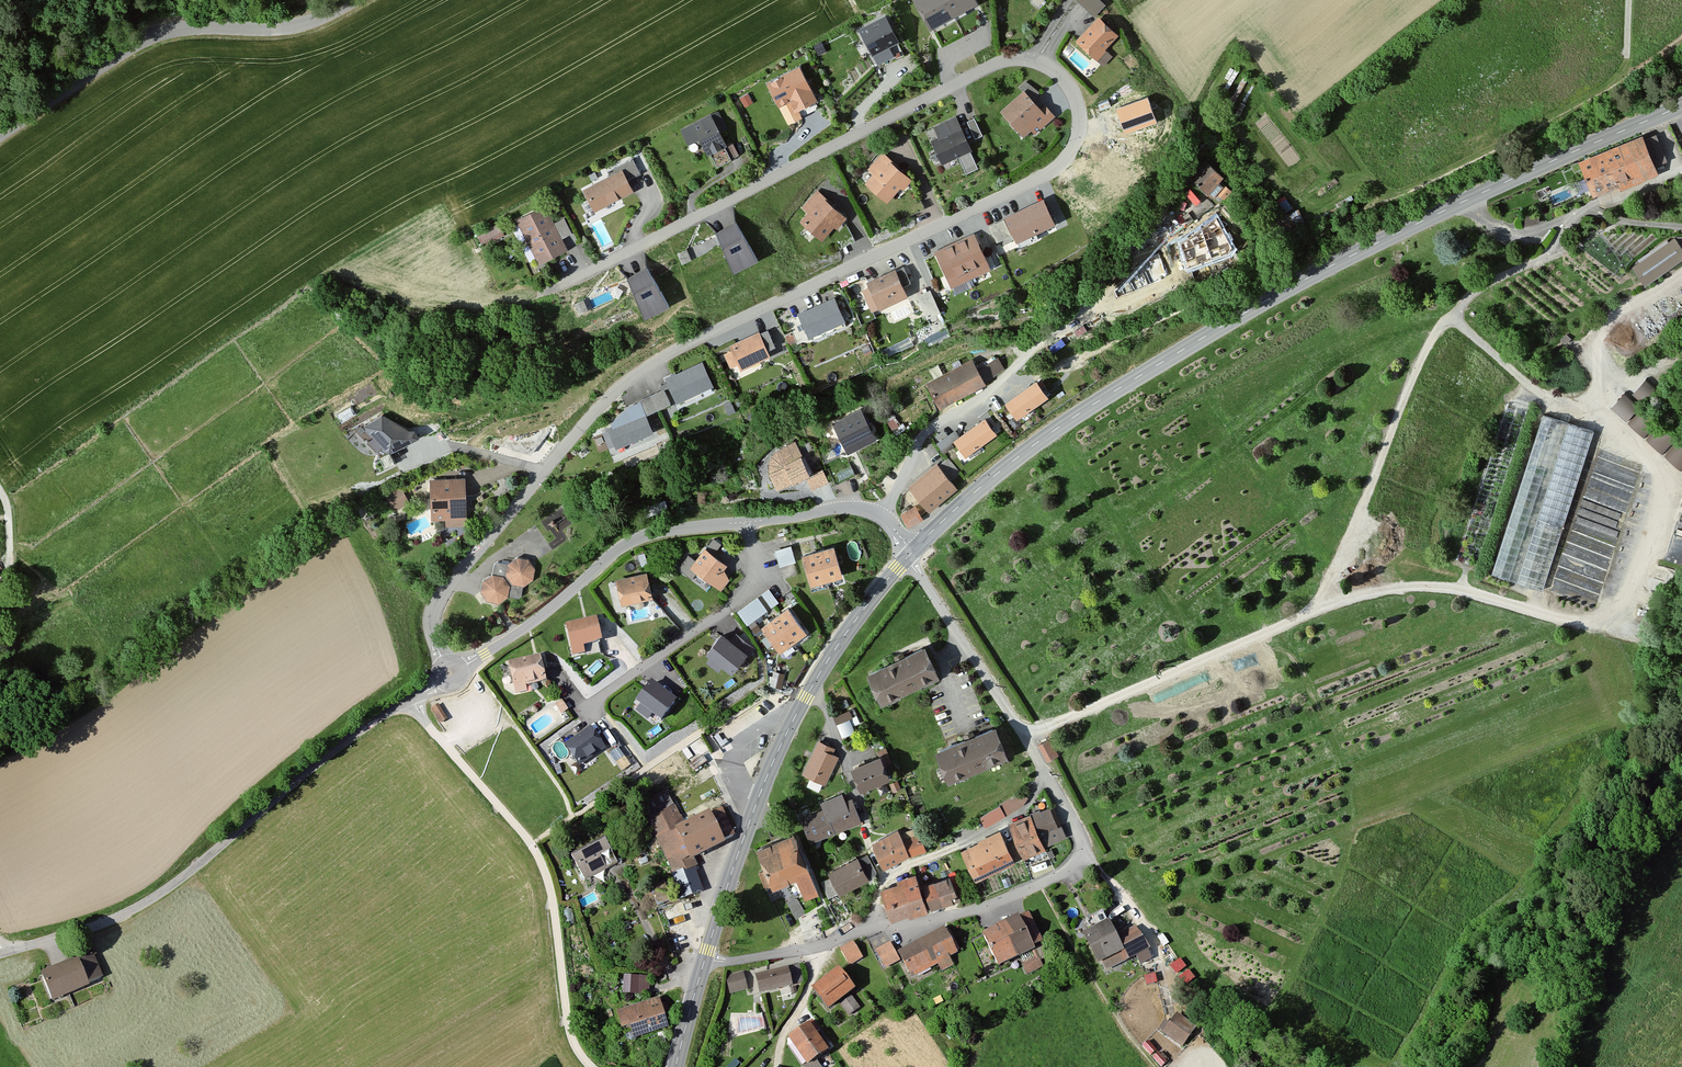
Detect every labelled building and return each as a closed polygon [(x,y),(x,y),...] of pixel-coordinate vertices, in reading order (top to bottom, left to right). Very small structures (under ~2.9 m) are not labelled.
[(930,28),(977,0),(914,0),(930,28)] [(1102,0),(1078,0),(1095,15),(1106,3),(1102,0)] [(898,39),(885,13),(858,26),(872,52),(898,39)] [(1118,33),(1098,15),(1077,39),(1097,57),(1118,33)] [(816,98),(800,66),(769,82),(780,103),(789,98),(795,109),(816,98)] [(1020,86),(1024,91),(1034,100),(1039,91),(1026,81),(1020,86)] [(1034,100),(1024,91),(1002,111),(1024,136),(1033,127),(1036,131),(1055,114),(1045,104),(1040,108),(1034,100)] [(1148,98),(1115,109),(1124,135),(1157,123),(1148,98)] [(731,142),(716,112),(684,129),(693,148),(706,142),(711,152),(731,142)] [(972,148),(956,115),(934,126),(939,137),(932,141),(942,162),(958,155),(966,172),(978,166),(970,149),(972,148)] [(975,117),(967,121),(976,139),(983,136),(975,117)] [(1657,172),(1642,136),(1580,162),(1593,193),(1619,182),(1622,186),(1657,172)] [(1661,162),(1670,159),(1666,147),(1657,150),(1661,162)] [(912,178),(882,153),(870,169),(874,172),(866,182),(889,200),(900,186),(903,189),(912,178)] [(640,173),(633,158),(607,170),(609,174),(584,187),(596,209),(634,190),(628,179),(640,173)] [(1223,174),(1206,160),(1192,176),(1210,191),(1223,174)] [(1231,190),(1224,184),(1217,192),(1224,198),(1231,190)] [(847,216),(818,191),(803,207),(808,211),(801,219),(823,238),(834,226),(837,228),(847,216)] [(1043,197),(1005,215),(1017,239),(1055,220),(1043,197)] [(567,248),(543,205),(516,220),(540,263),(567,248)] [(1003,218),(989,225),(997,241),(1011,234),(1003,218)] [(738,221),(716,232),(734,269),(756,258),(738,221)] [(503,234),(497,223),(475,235),(481,246),(503,234)] [(1193,229),(1186,231),(1188,238),(1196,236),(1193,229)] [(973,230),(933,249),(949,284),(989,264),(973,230)] [(1676,238),(1668,243),(1666,240),(1637,261),(1639,264),(1633,268),(1645,284),(1681,258),(1681,247),(1676,238)] [(649,267),(627,277),(645,314),(667,303),(649,267)] [(896,268),(868,281),(870,286),(863,290),(872,309),(879,306),(880,308),(908,294),(896,268)] [(929,289),(917,295),(927,316),(939,310),(929,289)] [(834,297),(799,313),(809,336),(845,320),(834,297)] [(768,330),(760,333),(767,348),(775,344),(768,330)] [(760,333),(759,331),(730,345),(732,350),(725,354),(731,367),(740,363),(741,366),(769,354),(767,348),(760,333)] [(1004,368),(997,357),(978,368),(973,359),(929,382),(941,405),(989,381),(1004,368)] [(702,360),(665,377),(667,381),(669,386),(676,401),(713,385),(702,360)] [(1611,407),(1648,437),(1647,437),(1664,452),(1677,436),(1646,410),(1662,391),(1645,377),(1632,393),(1626,389),(1611,407)] [(1037,379),(1006,401),(1017,416),(1048,394),(1037,379)] [(661,389),(637,400),(643,414),(670,401),(664,388),(669,386),(667,381),(659,385),(661,389)] [(643,414),(637,402),(629,405),(611,422),(613,424),(608,426),(609,429),(601,432),(608,447),(615,444),(616,447),(651,431),(643,414)] [(1528,409),(1508,403),(1455,560),(1475,567),(1528,409)] [(861,407),(834,421),(849,450),(875,436),(861,407)] [(1593,431),(1541,414),(1489,574),(1541,591),(1593,431)] [(383,416),(363,428),(388,455),(419,439),(413,431),(409,433),(383,416)] [(985,417),(955,439),(957,442),(965,454),(996,432),(985,417)] [(944,452),(957,442),(955,439),(950,433),(937,442),(944,452)] [(812,473),(794,438),(776,446),(771,451),(768,458),(768,467),(777,488),(806,476),(812,473)] [(959,472),(948,458),(939,465),(950,480),(959,472)] [(939,465),(938,464),(910,485),(928,509),(956,488),(950,480),(939,465)] [(812,473),(806,476),(812,489),(829,482),(822,468),(812,473)] [(466,478),(431,479),(433,517),(447,517),(447,526),(468,525),(466,478)] [(408,497),(403,488),(392,495),(398,504),(408,497)] [(923,517),(916,506),(902,514),(909,526),(923,517)] [(722,544),(714,537),(696,559),(688,554),(677,567),(692,579),(698,571),(721,589),(729,579),(723,568),(726,564),(714,554),(722,544)] [(1550,589),(1595,604),(1616,543),(1604,539),(1601,550),(1579,543),(1575,554),(1563,550),(1550,589)] [(796,561),(791,545),(774,550),(779,566),(796,561)] [(842,574),(834,545),(803,554),(811,583),(842,574)] [(527,559),(516,557),(506,563),(498,561),(495,563),(493,573),(483,581),(481,591),(488,600),(499,602),(507,596),(518,598),(522,595),(523,585),(534,579),(535,569),(527,559)] [(652,597),(647,573),(617,580),(622,603),(652,597)] [(769,589),(762,594),(771,606),(778,601),(769,589)] [(767,610),(758,597),(738,611),(747,624),(767,610)] [(808,630),(790,605),(761,626),(779,650),(808,630)] [(602,641),(596,618),(565,625),(572,656),(586,652),(584,645),(602,641)] [(732,639),(723,632),(706,652),(711,656),(706,661),(718,671),(722,666),(730,672),(745,653),(748,655),(754,648),(736,634),(732,639)] [(868,673),(881,701),(940,675),(927,647),(868,673)] [(546,679),(541,655),(508,662),(515,694),(528,691),(526,683),(546,679)] [(785,673),(773,671),(770,685),(781,688),(785,673)] [(677,701),(652,682),(637,702),(661,720),(677,701)] [(573,711),(567,703),(561,707),(567,715),(573,711)] [(448,718),(439,704),(431,709),(440,722),(448,718)] [(855,705),(834,714),(843,735),(854,731),(852,726),(862,721),(855,705)] [(998,727),(936,750),(948,781),(1009,758),(998,727)] [(604,748),(591,729),(566,746),(580,765),(604,748)] [(1058,753),(1050,739),(1040,745),(1048,759),(1058,753)] [(835,747),(819,740),(803,773),(825,783),(838,755),(832,753),(835,747)] [(890,776),(881,755),(852,767),(861,788),(890,776)] [(684,821),(669,789),(645,801),(653,818),(650,820),(685,896),(708,887),(692,852),(733,832),(722,809),(710,814),(708,809),(684,821)] [(1027,797),(1023,791),(1000,804),(1006,814),(1022,805),(1027,797)] [(860,820),(852,800),(846,802),(842,793),(820,802),(823,809),(800,818),(809,841),(860,820)] [(1006,814),(1000,804),(980,816),(986,826),(1006,814)] [(1053,805),(1032,814),(1045,845),(1066,838),(1053,805)] [(1045,845),(1032,814),(1009,824),(1016,840),(1006,845),(1012,860),(1022,856),(1023,859),(1047,849),(1045,845)] [(898,831),(873,843),(884,866),(925,848),(918,827),(900,834),(898,831)] [(1006,845),(1000,833),(962,850),(976,879),(1014,862),(1012,860),(1006,845)] [(818,892),(795,836),(759,850),(773,885),(797,876),(806,897),(818,892)] [(623,865),(612,842),(576,860),(587,882),(623,865)] [(867,856),(859,860),(867,877),(876,872),(867,856)] [(859,860),(858,858),(829,873),(839,892),(867,878),(867,877),(859,860)] [(926,908),(914,875),(899,880),(900,883),(881,889),(892,919),(926,908)] [(949,877),(924,885),(931,907),(956,899),(949,877)] [(1121,942),(1110,919),(1108,921),(1102,910),(1087,918),(1092,928),(1083,932),(1098,962),(1124,949),(1129,958),(1147,949),(1139,933),(1121,942)] [(1042,945),(1027,913),(985,932),(1000,964),(1018,955),(1027,974),(1044,966),(1036,948),(1042,945)] [(960,952),(949,930),(903,953),(916,979),(941,966),(943,971),(957,964),(953,956),(960,952)] [(862,957),(853,942),(841,950),(850,965),(862,957)] [(899,960),(890,943),(876,950),(885,967),(899,960)] [(79,961),(88,984),(101,979),(92,956),(79,961)] [(1180,959),(1170,967),(1177,974),(1187,967),(1180,959)] [(79,961),(43,975),(53,1000),(89,985),(88,984),(79,961)] [(803,982),(799,965),(757,975),(761,992),(803,982)] [(854,989),(839,968),(812,989),(828,1009),(854,989)] [(1195,977),(1188,970),(1180,977),(1186,985),(1195,977)] [(747,988),(743,972),(726,977),(730,993),(747,988)] [(1156,973),(1144,976),(1147,985),(1158,982),(1156,973)] [(646,978),(624,976),(622,993),(644,995),(646,978)] [(852,995),(840,1004),(849,1016),(860,1007),(852,995)] [(669,1029),(660,999),(616,1012),(621,1028),(631,1025),(635,1039),(669,1029)] [(1164,1034),(1182,1047),(1197,1027),(1177,1013),(1170,1023),(1165,1019),(1158,1030),(1164,1034)] [(809,1024),(788,1037),(807,1066),(805,1066),(821,1066),(815,1058),(827,1051),(809,1024)] [(1164,1058),(1155,1048),(1149,1053),(1158,1063),(1164,1058)] [(728,1066),(737,1066),(741,1063),(735,1058),(728,1066)]
